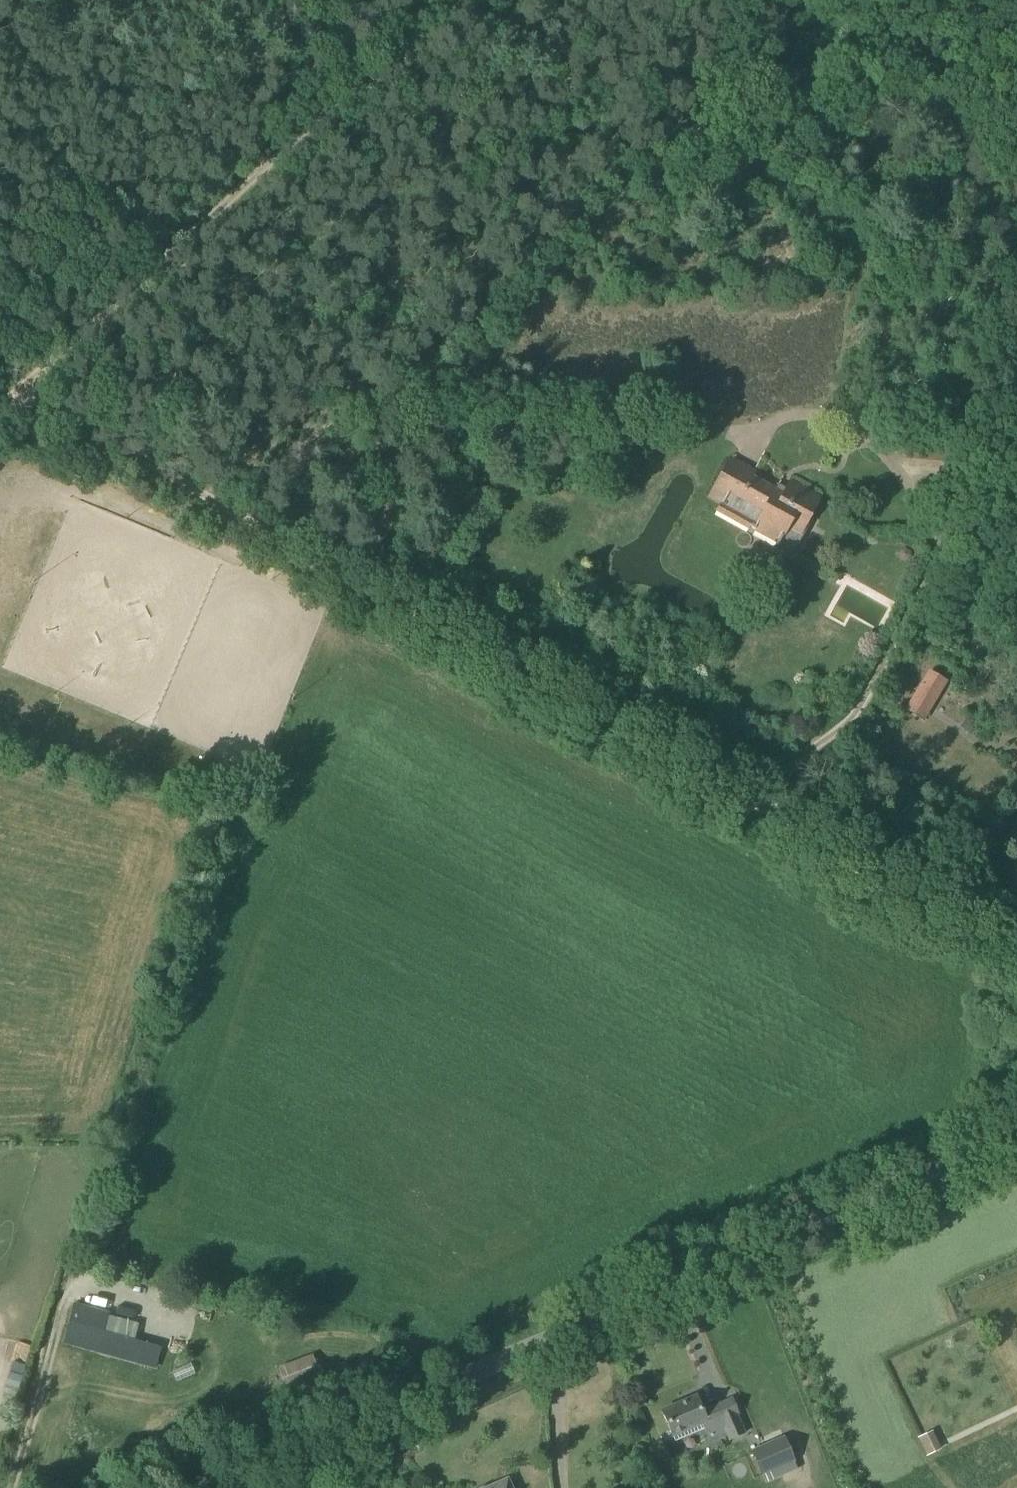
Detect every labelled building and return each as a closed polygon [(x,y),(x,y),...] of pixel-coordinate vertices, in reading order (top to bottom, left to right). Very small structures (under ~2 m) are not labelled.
[(945,464),(945,448),(904,445),(903,461),(945,464)] [(782,496),(750,479),(753,472),(731,461),(711,498),(721,503),(716,512),(788,552),(818,497),(790,482),(782,496)] [(909,557),(909,552),(905,550),(901,551),(898,554),(899,558),(903,561),(907,560),(909,557)] [(924,722),(947,682),(927,670),(904,711),(924,722)] [(155,1367),(160,1350),(104,1335),(109,1315),(74,1305),(63,1343),(155,1367)] [(285,1390),(301,1384),(320,1378),(313,1357),(278,1370),(285,1390)] [(701,1411),(695,1397),(661,1412),(672,1437),(674,1442),(702,1429),(703,1431),(720,1424),(727,1441),(745,1434),(731,1399),(701,1411)] [(939,1433),(926,1440),(934,1455),(947,1448),(939,1433)] [(795,1462),(784,1437),(749,1451),(760,1477),(762,1476),(766,1483),(797,1470),(794,1462),(795,1462)] [(507,1479),(487,1487),(511,1487),(507,1479)]
